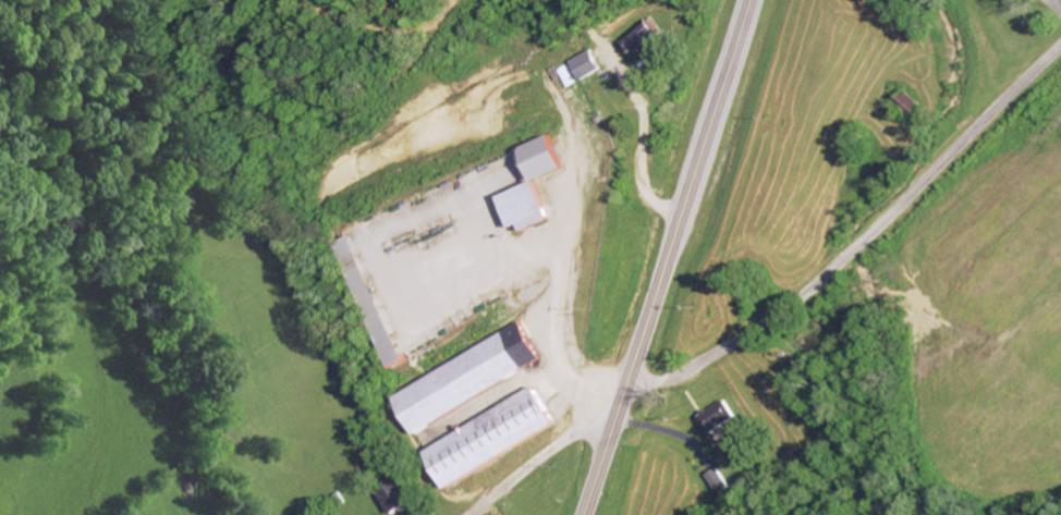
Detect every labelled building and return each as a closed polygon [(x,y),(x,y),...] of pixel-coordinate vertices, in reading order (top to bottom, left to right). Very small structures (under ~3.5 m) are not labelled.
[(652,36),(637,20),(616,40),(631,56),(652,36)] [(566,59),(575,79),(595,70),(585,50),(566,59)] [(559,167),(545,135),(513,148),(527,181),(559,167)] [(398,346),(472,312),(487,269),(462,259),(452,237),(430,247),(425,237),(476,213),(479,204),(475,202),(482,198),(489,212),(497,190),(492,180),(458,179),(457,180),(452,194),(446,181),(418,194),(418,212),(398,204),(381,212),(394,216),(385,221),(391,234),(376,240),(373,232),(357,232),(352,246),(398,346)] [(505,227),(515,223),(518,231),(545,220),(529,180),(492,195),(505,227)] [(345,235),(330,242),(390,369),(405,362),(345,235)] [(387,394),(408,432),(538,363),(517,324),(387,394)] [(439,488),(551,425),(529,387),(418,450),(439,488)] [(733,417),(723,400),(697,416),(706,432),(733,417)] [(726,486),(714,467),(703,474),(715,493),(726,486)] [(373,492),(385,513),(408,500),(395,479),(373,492)]
